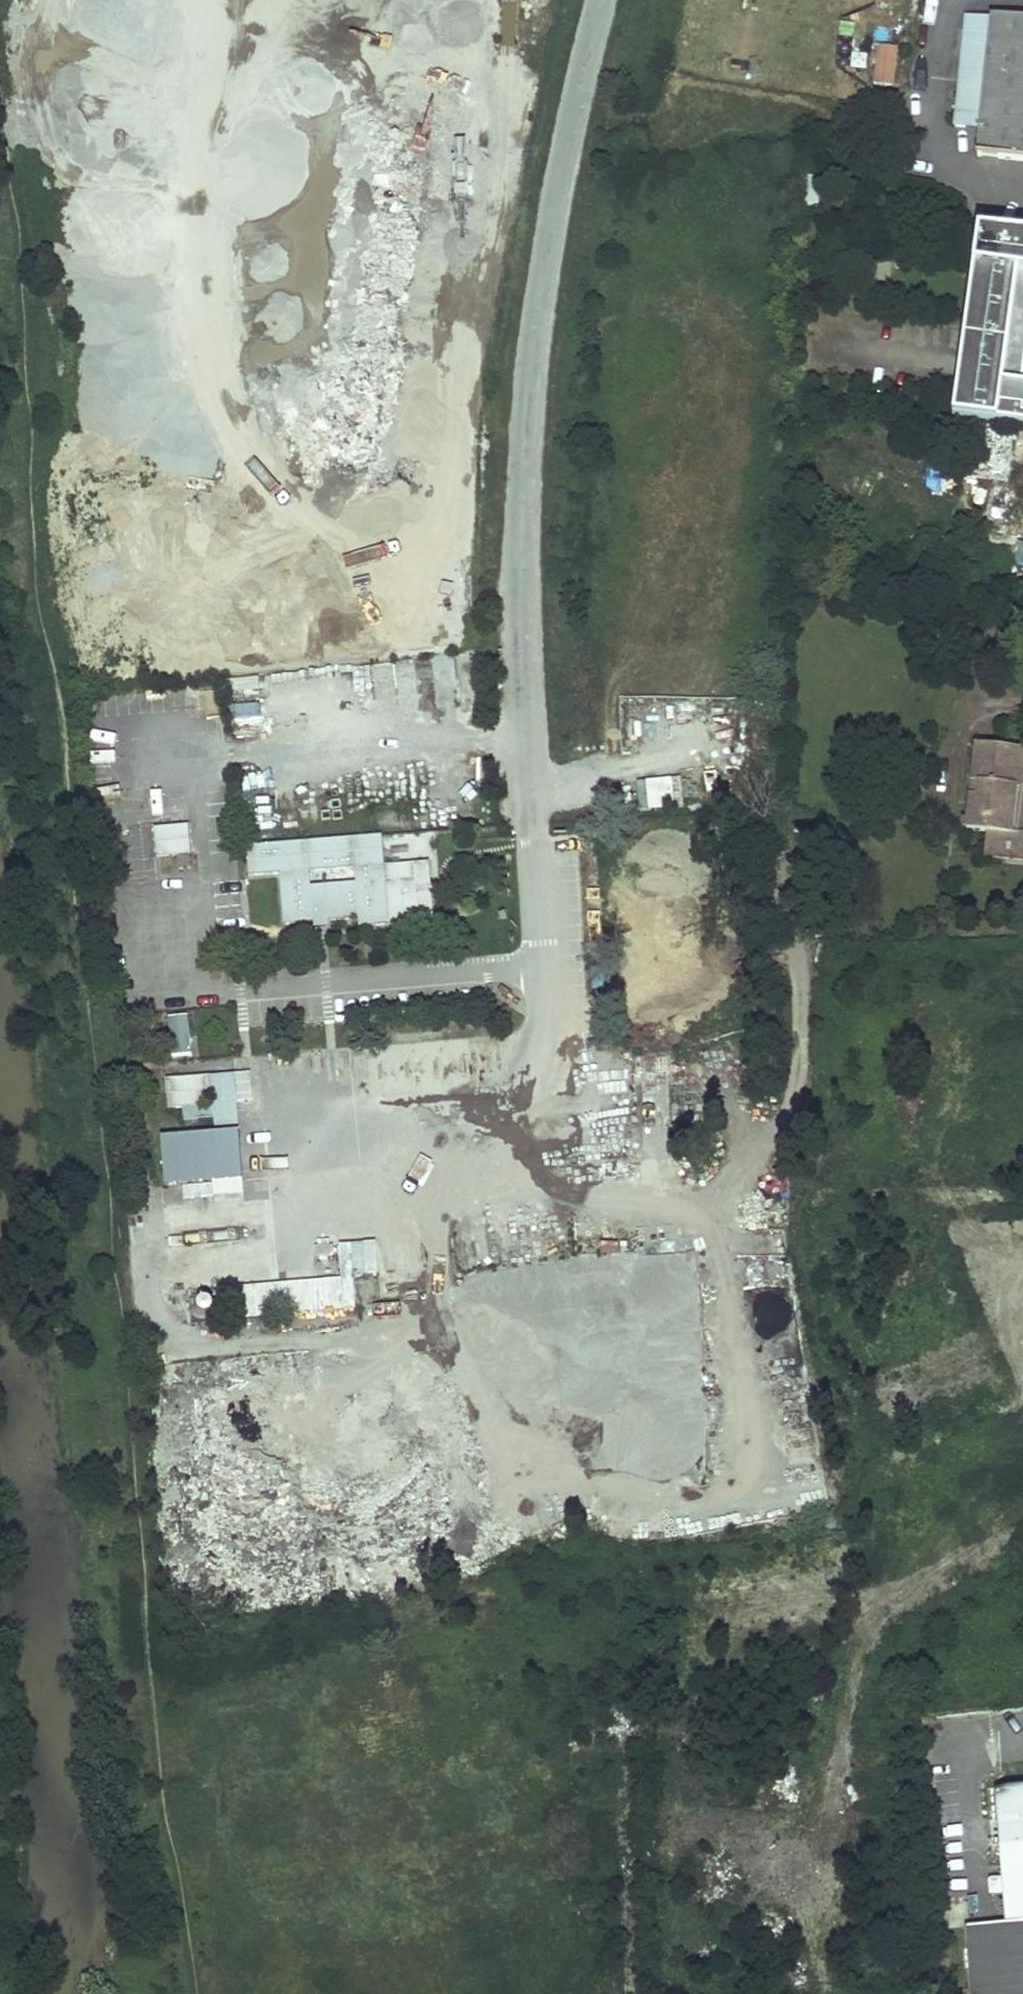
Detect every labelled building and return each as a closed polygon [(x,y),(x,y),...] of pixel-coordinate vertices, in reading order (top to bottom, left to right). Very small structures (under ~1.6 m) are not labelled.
[(963,127),(987,130),(984,158),(1022,162),(1022,23),(972,17),(963,127)] [(877,41),(873,83),(894,85),(899,43),(877,41)] [(982,232),(959,421),(1022,428),(1022,237),(982,232)] [(966,830),(988,832),(986,855),(1022,860),(1022,835),(1012,834),(1017,790),(1022,791),(1022,751),(977,746),(966,830)] [(157,823),(157,854),(191,853),(190,823),(157,823)] [(384,862),(382,832),(248,842),(250,874),(279,872),(283,928),(440,916),(434,832),(399,835),(401,860),(384,862)] [(191,1020),(170,1019),(168,1053),(190,1054),(191,1020)] [(161,1125),(164,1182),(215,1179),(215,1192),(243,1190),(239,1099),(252,1098),(251,1071),(167,1075),(170,1124),(161,1125)] [(244,1312),(356,1308),(355,1273),(378,1272),(377,1240),(338,1242),(339,1280),(243,1283),(244,1312)] [(1009,1893),(1022,1892),(1022,1788),(1000,1790),(1009,1893)] [(1009,1893),(1011,1923),(971,1926),(976,1993),(1022,1993),(1022,1892),(1009,1893)]
